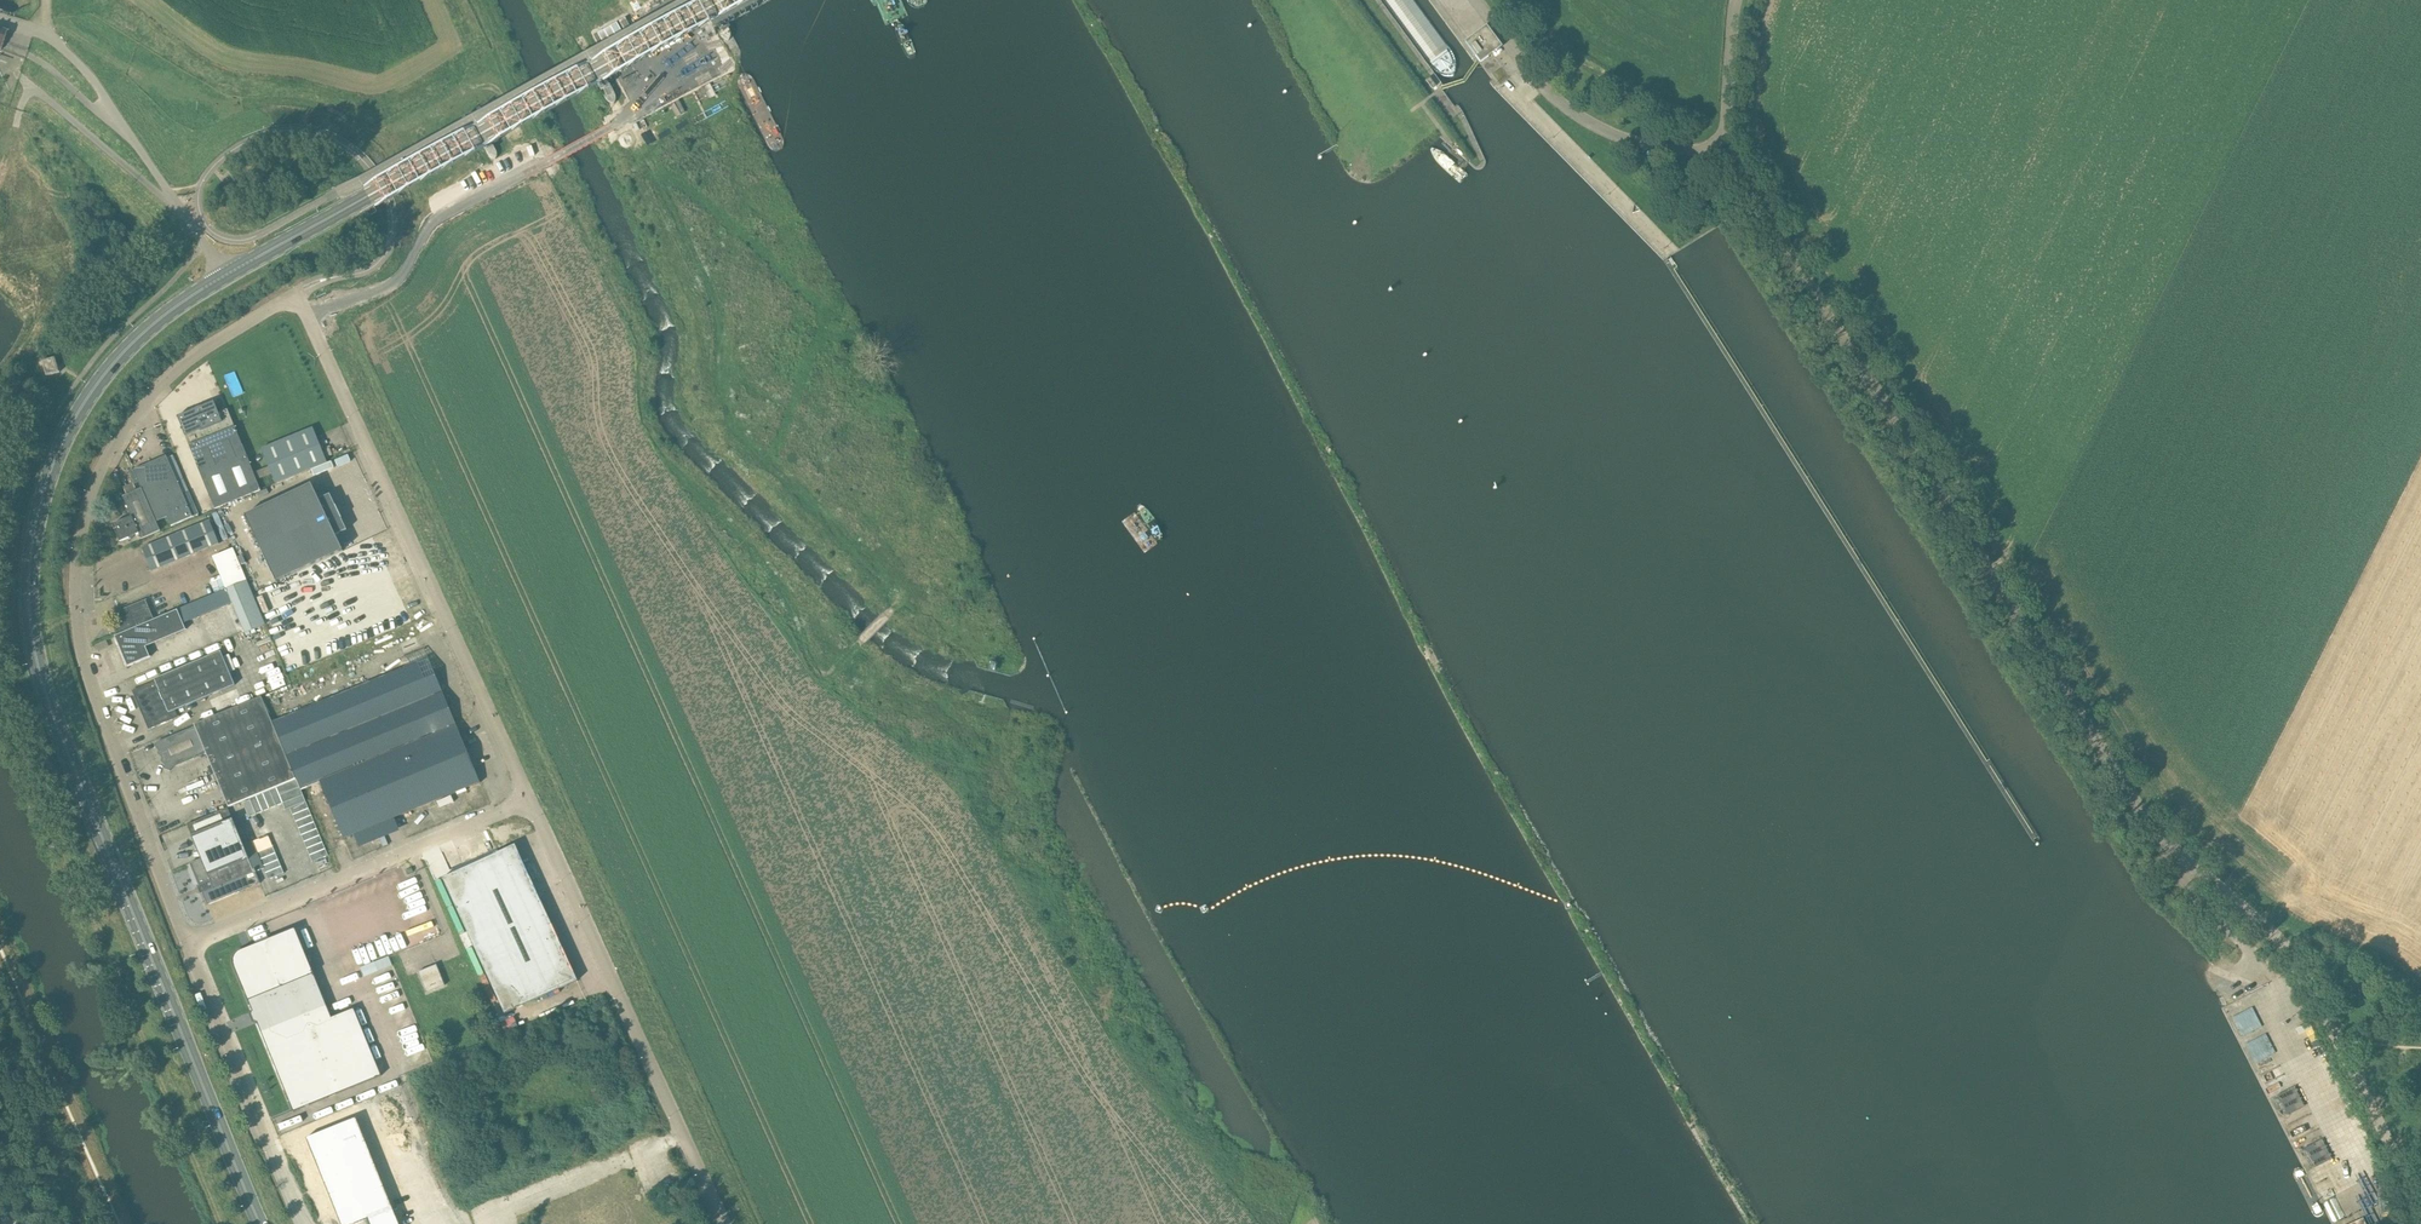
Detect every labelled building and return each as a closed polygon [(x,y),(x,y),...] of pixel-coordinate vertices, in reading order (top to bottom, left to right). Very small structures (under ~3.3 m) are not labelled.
[(729,38),(730,36),(731,33),(730,30),(729,28),(714,0),(702,0),(720,32),(723,36),(726,38),(729,38)] [(1503,45),(1486,24),(1464,41),(1481,62),(1503,45)] [(1,50),(7,32),(8,32),(0,29),(0,50),(1,50)] [(615,100),(616,97),(616,95),(616,93),(615,91),(590,49),(589,49),(588,48),(585,47),(584,47),(584,48),(583,50),(583,53),(583,54),(605,95),(607,96),(609,98),(610,99),(613,100),(614,100),(615,100)] [(489,153),(491,154),(494,156),(495,156),(496,156),(496,155),(497,154),(497,153),(497,151),(497,150),(496,148),(476,112),(475,111),(473,110),(472,110),(471,110),(470,110),(470,111),(469,112),(469,113),(470,116),(489,153)] [(56,357),(42,361),(47,376),(60,372),(56,357)] [(193,410),(178,416),(186,436),(190,447),(215,508),(216,508),(261,490),(257,479),(263,477),(260,470),(254,473),(245,451),(243,445),(228,409),(227,409),(219,412),(214,401),(213,402),(214,402),(203,406),(197,408),(193,410)] [(269,467),(260,470),(263,477),(272,474),(275,483),(327,462),(313,428),(261,448),(269,467)] [(167,455),(134,470),(142,488),(153,513),(157,522),(168,517),(172,526),(198,514),(173,456),(168,458),(167,455)] [(348,455),(335,460),(338,466),(351,461),(348,455)] [(332,461),(312,469),(314,475),(334,467),(332,461)] [(157,522),(153,513),(142,488),(134,470),(130,471),(137,490),(123,496),(132,516),(113,525),(120,542),(139,534),(142,539),(161,530),(157,522)] [(312,484),(245,515),(276,582),(344,551),(336,535),(347,530),(342,518),(341,515),(340,515),(337,509),(338,509),(336,505),(336,506),(330,494),(319,499),(312,484)] [(153,570),(220,543),(211,520),(143,548),(153,570)] [(351,545),(363,539),(361,533),(348,539),(351,545)] [(220,575),(210,580),(216,593),(226,589),(220,575)] [(266,623),(248,580),(226,589),(232,603),(245,632),(266,623)] [(226,589),(178,610),(154,619),(115,635),(115,636),(128,666),(150,657),(146,647),(187,630),(184,623),(232,603),(226,589)] [(146,599),(118,611),(115,635),(154,619),(146,599)] [(144,711),(231,675),(221,651),(155,679),(156,681),(133,690),(141,710),(143,709),(144,711)] [(480,782),(428,657),(273,722),(297,779),(301,788),(301,789),(321,781),(344,838),(480,782)] [(278,658),(264,663),(276,690),(290,684),(278,658)] [(231,675),(144,711),(145,713),(143,714),(149,729),(173,719),(170,712),(235,685),(231,675)] [(262,696),(194,724),(195,727),(156,743),(155,746),(159,750),(158,753),(163,758),(161,761),(167,766),(166,768),(170,770),(172,767),(206,753),(229,807),(296,779),(262,696)] [(297,779),(271,790),(277,806),(284,803),(281,796),(301,788),(297,779)] [(171,802),(197,791),(195,785),(168,796),(171,802)] [(301,788),(281,796),(284,803),(287,810),(307,801),(301,789),(301,788)] [(271,790),(264,793),(270,809),(277,806),(271,790)] [(264,793),(257,796),(264,812),(270,809),(264,793)] [(257,796),(250,799),(257,814),(264,812),(257,796)] [(250,799),(244,802),(250,817),(257,814),(250,799)] [(309,808),(307,801),(287,810),(289,816),(309,808)] [(312,815),(309,808),(289,816),(292,823),(312,815)] [(193,825),(195,830),(221,819),(219,814),(193,825)] [(315,821),(312,815),(292,823),(295,830),(315,821)] [(201,858),(190,863),(199,885),(202,884),(205,891),(202,892),(208,905),(261,883),(256,871),(264,868),(263,866),(260,860),(260,859),(258,853),(257,851),(248,855),(233,818),(192,836),(201,858)] [(318,828),(315,821),(295,830),(298,837),(318,828)] [(321,835),(318,828),(298,837),(301,843),(321,835)] [(268,835),(253,842),(257,851),(258,853),(273,846),(268,835)] [(323,842),(321,835),(301,843),(303,850),(323,842)] [(326,848),(323,842),(303,850),(306,857),(326,848)] [(515,845),(443,878),(505,1013),(577,980),(538,894),(533,884),(515,845)] [(273,846),(258,853),(260,859),(276,853),(273,847),(273,846)] [(329,855),(326,848),(306,857),(309,863),(329,855)] [(276,853),(260,859),(260,860),(263,866),(279,859),(276,853)] [(279,859),(263,866),(264,868),(266,873),(281,866),(279,860),(279,859)] [(281,866),(266,873),(269,879),(284,873),(282,867),(281,866)] [(332,1018),(295,928),(241,950),(238,953),(235,957),(234,961),(235,966),(253,1011),(252,1014),(254,1020),(258,1022),(294,1111),(381,1075),(354,1008),(332,1018)] [(375,961),(361,967),(365,976),(393,965),(389,956),(375,962),(375,961)] [(436,964),(419,971),(427,992),(445,985),(436,964)] [(2232,1016),(2242,1035),(2262,1025),(2253,1006),(2232,1016)] [(2255,1063),(2276,1053),(2267,1033),(2246,1042),(2255,1063)] [(2276,1061),(2261,1068),(2269,1084),(2284,1077),(2276,1061)] [(2296,1089),(2277,1096),(2284,1115),(2303,1108),(2296,1089)] [(355,1117),(330,1127),(335,1139),(360,1129),(355,1117)] [(330,1127),(305,1137),(310,1149),(335,1139),(330,1127)] [(360,1129),(335,1139),(339,1150),(364,1140),(360,1129)] [(335,1139),(310,1149),(314,1160),(339,1150),(335,1139)] [(364,1140),(339,1150),(344,1161),(369,1151),(364,1140)] [(339,1150),(314,1160),(319,1171),(344,1161),(339,1150)] [(369,1151),(344,1161),(348,1173),(373,1162),(369,1151)] [(344,1161),(319,1171),(323,1183),(348,1173),(344,1161)] [(373,1162),(348,1173),(353,1184),(378,1174),(373,1162)] [(348,1173),(323,1183),(328,1194),(353,1184),(348,1173)] [(378,1174),(353,1184),(358,1195),(383,1185),(378,1174)] [(353,1184),(328,1194),(333,1205),(358,1195),(353,1184)] [(383,1185),(358,1195),(362,1206),(387,1196),(383,1185)] [(333,1205),(340,1223),(353,1223),(367,1218),(362,1206),(358,1195),(333,1205)] [(387,1196),(362,1206),(367,1218),(392,1207),(387,1196)] [(367,1218),(369,1223),(399,1223),(392,1207),(367,1218)]
